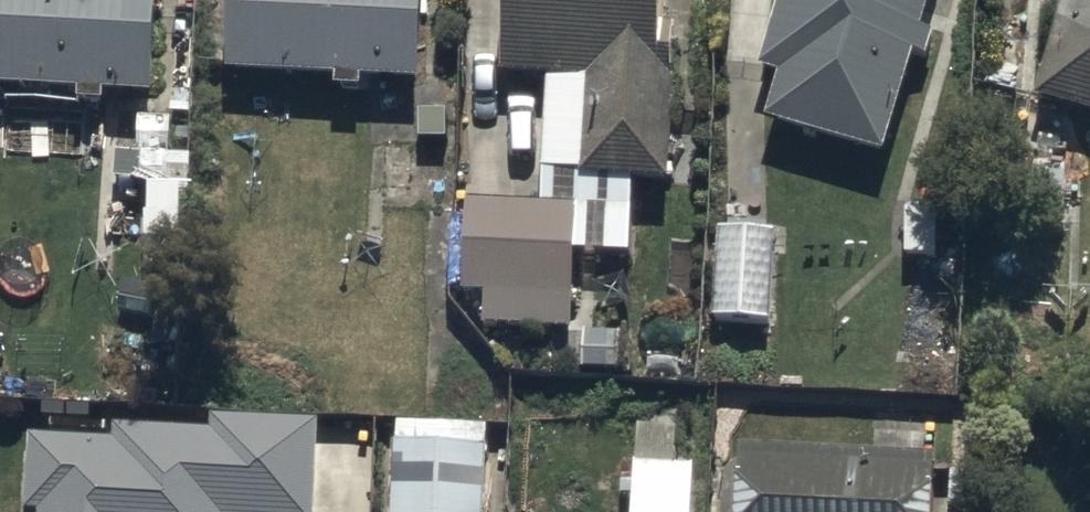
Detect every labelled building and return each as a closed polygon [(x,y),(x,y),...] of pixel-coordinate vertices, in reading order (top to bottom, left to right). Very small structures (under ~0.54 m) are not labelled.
[(154,95),(159,0),(0,0),(0,88),(154,95)] [(227,74),(422,84),(426,0),(231,0),(227,74)] [(541,208),(468,207),(462,299),(486,301),(484,329),(572,335),(576,258),(629,261),(634,188),(668,190),(677,57),(659,55),(663,0),(506,0),(501,81),(547,84),(541,208)] [(762,71),(780,77),(766,123),(887,158),(933,0),(783,0),(762,71)] [(1040,97),(1089,112),(1089,0),(1070,0),(1040,97)] [(777,240),(717,237),(713,325),(773,328),(775,286),(781,286),(782,261),(776,260),(777,240)] [(27,442),(25,511),(313,511),(316,427),(159,421),(158,436),(114,435),(113,445),(27,442)] [(396,427),(393,511),(482,511),(485,430),(396,427)] [(724,448),(721,511),(936,511),(939,448),(724,448)] [(631,511),(690,511),(691,473),(633,472),(631,511)]
